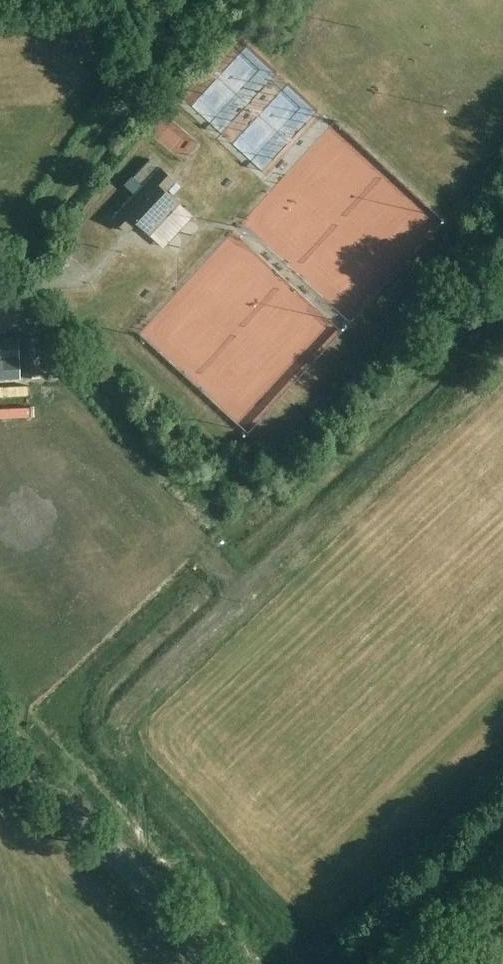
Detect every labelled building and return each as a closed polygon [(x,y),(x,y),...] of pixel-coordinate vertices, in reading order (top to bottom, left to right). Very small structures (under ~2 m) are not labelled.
[(189,157),(202,139),(166,112),(153,130),(189,157)] [(175,180),(161,167),(151,158),(134,176),(144,185),(113,219),(127,232),(136,222),(150,234),(179,203),(166,191),(175,180)] [(40,336),(22,337),(23,379),(41,378),(40,336)] [(20,378),(18,338),(0,339),(0,379),(20,378)]
